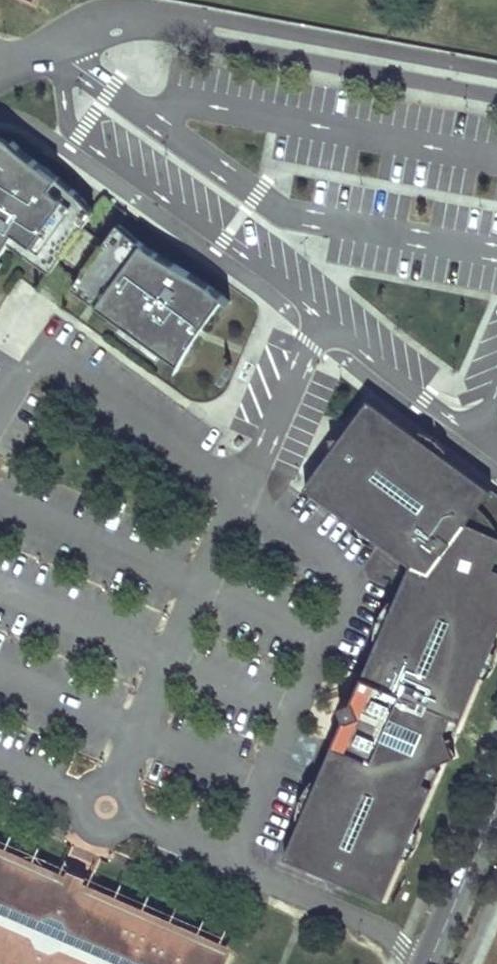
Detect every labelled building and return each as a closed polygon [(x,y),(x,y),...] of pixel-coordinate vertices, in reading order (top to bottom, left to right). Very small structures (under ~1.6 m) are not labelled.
[(6,263),(0,260),(10,242),(51,272),(62,257),(84,227),(94,213),(60,178),(6,137),(0,135),(0,272),(6,263)] [(178,363),(222,303),(224,299),(222,298),(211,286),(193,274),(160,256),(141,242),(127,230),(120,224),(118,227),(106,244),(84,274),(74,287),(125,324),(120,331),(159,360),(165,353),(178,363)] [(62,257),(84,274),(106,244),(84,227),(62,257)] [(362,394),(337,429),(324,431),(325,445),(298,483),(346,518),(343,522),(347,529),(350,532),(356,537),(362,541),(370,543),(373,537),(408,562),(392,597),(387,594),(383,597),(378,603),(374,610),(371,618),(370,623),(369,631),(369,635),(375,637),(348,698),(335,702),(340,717),(314,777),(309,774),(304,780),(299,786),(297,789),(294,797),(293,805),(292,809),(292,813),(293,817),(296,818),(280,855),(323,873),(327,884),(336,880),(380,898),(396,861),(400,862),(407,857),(412,851),(414,848),(416,844),(417,841),(419,833),(419,825),(418,821),(414,820),(430,783),(436,768),(434,761),(453,753),(446,734),(453,731),(475,680),(478,681),(481,679),(484,676),(490,669),(494,662),(496,651),(496,650),(496,641),(493,639),(496,628),(496,599),(481,593),(496,570),(496,530),(493,527),(496,521),(496,491),(439,449),(443,443),(438,436),(431,430),(428,428),(420,424),(416,423),(411,429),(362,394)] [(4,963),(218,963),(225,948),(207,941),(198,930),(182,920),(169,915),(140,911),(88,889),(91,883),(84,880),(85,877),(76,873),(69,870),(67,874),(61,872),(59,877),(0,851),(0,962),(4,963)]
